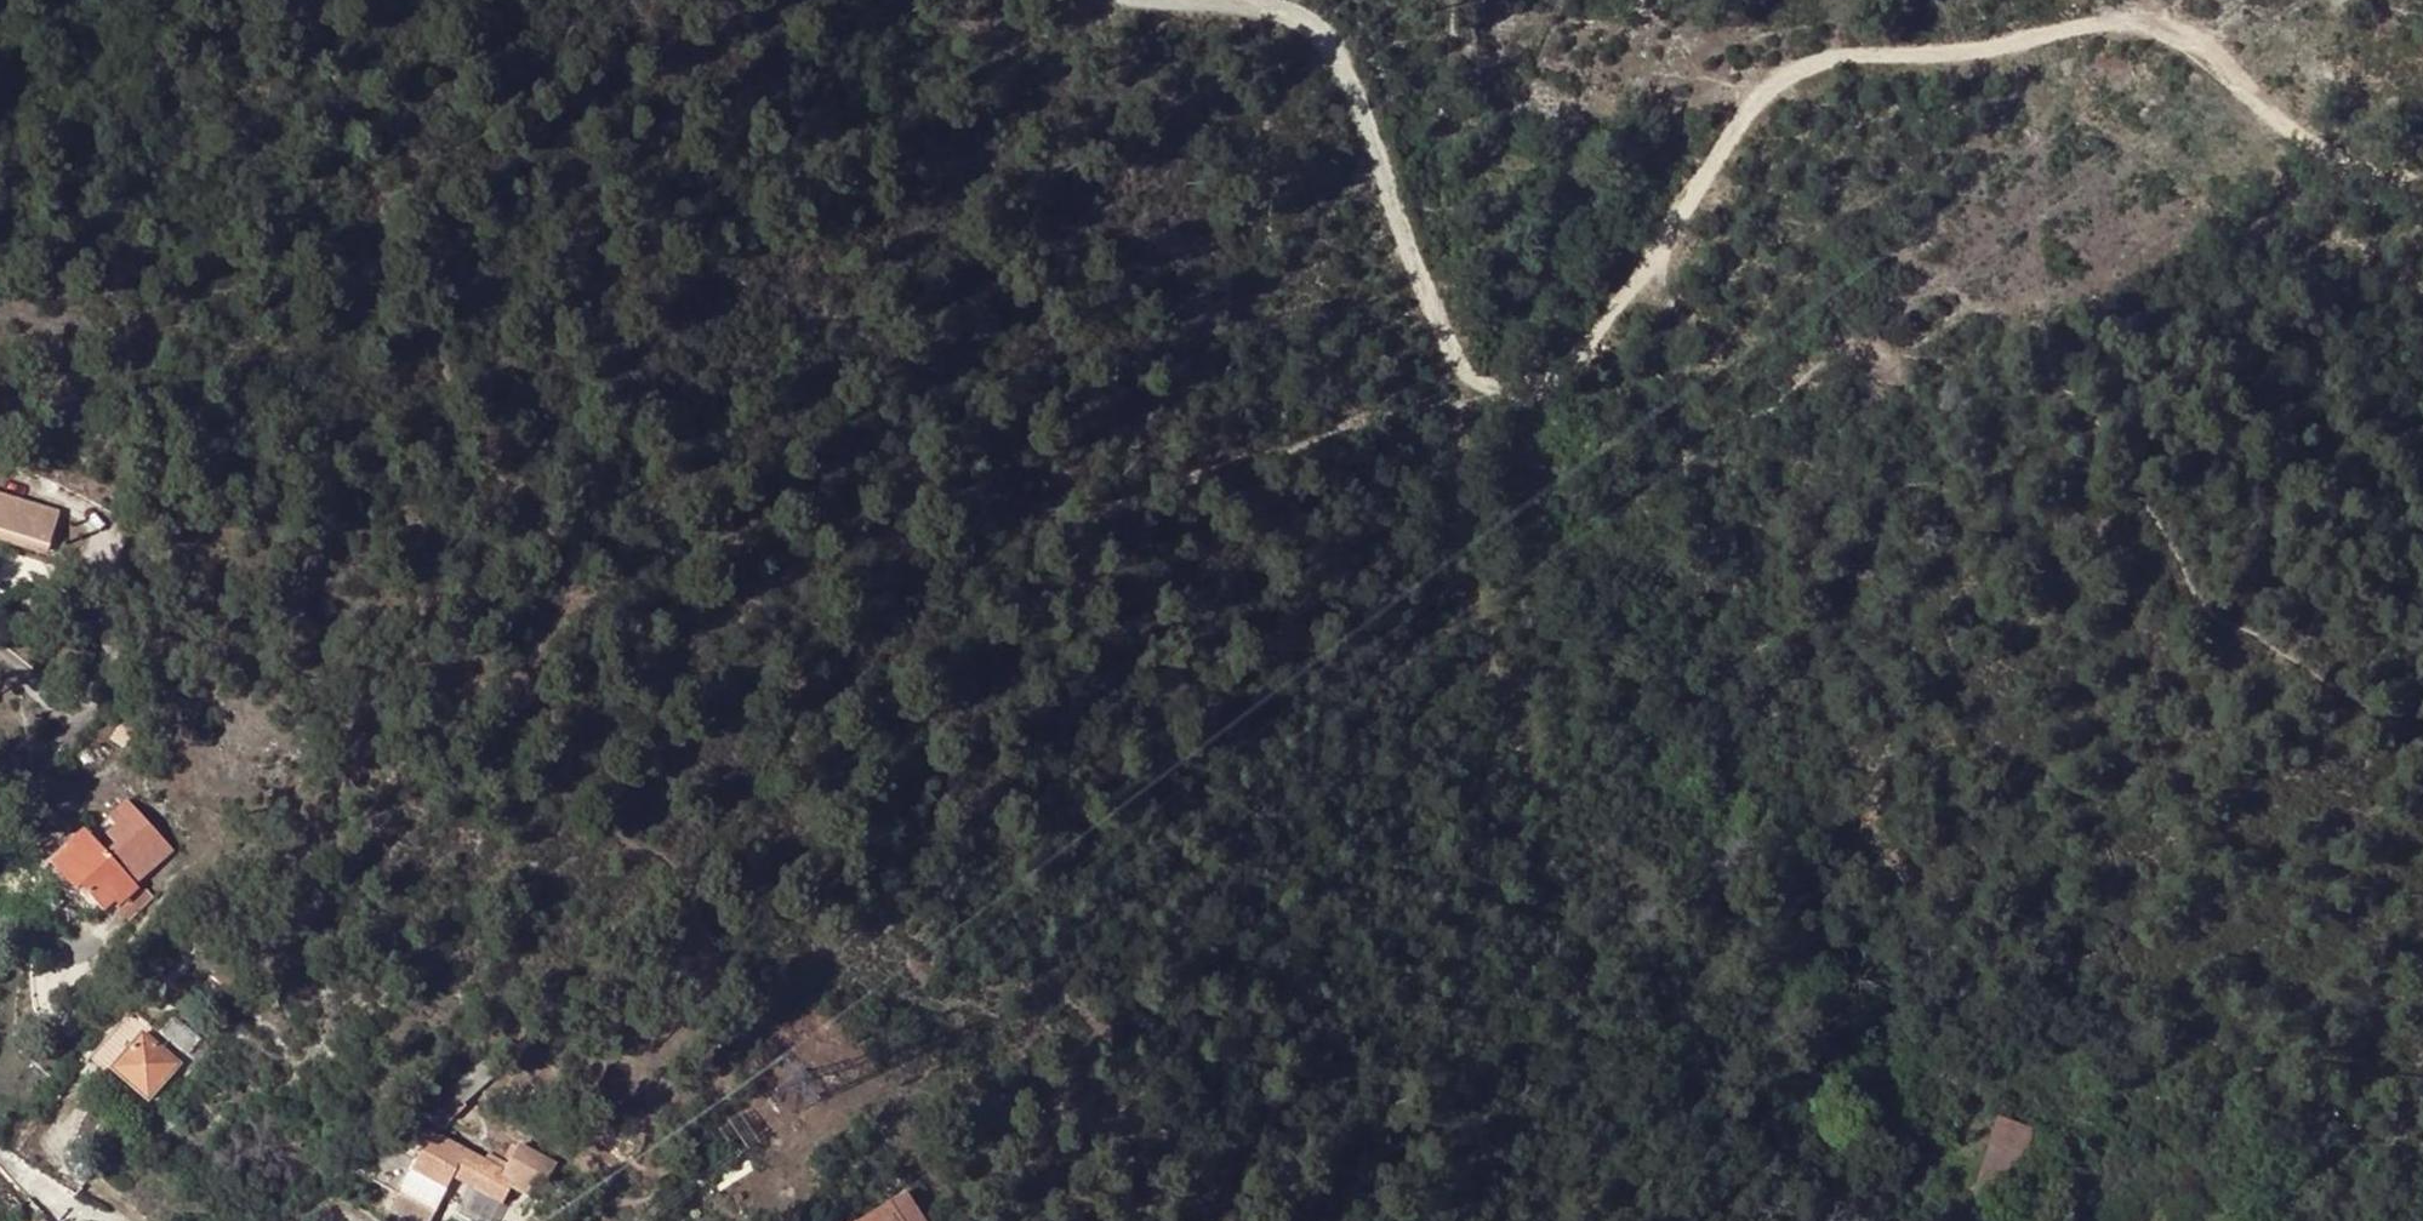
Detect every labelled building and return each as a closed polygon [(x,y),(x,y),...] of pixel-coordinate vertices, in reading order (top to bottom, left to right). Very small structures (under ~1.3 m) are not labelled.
[(50,551),(60,518),(0,499),(0,536),(50,551)] [(50,551),(0,536),(0,546),(47,560),(50,551)] [(140,721),(129,714),(112,740),(124,748),(140,721)] [(117,846),(106,856),(135,887),(175,850),(162,836),(153,826),(129,799),(109,818),(117,827),(107,835),(117,846)] [(44,814),(28,833),(37,841),(58,818),(49,811),(46,815),(44,814)] [(157,823),(153,826),(162,836),(166,832),(157,823)] [(103,913),(113,905),(117,902),(120,905),(137,890),(135,887),(106,856),(86,835),(69,850),(71,854),(55,868),(78,894),(82,890),(103,913)] [(141,888),(137,890),(120,905),(117,902),(113,905),(128,920),(151,898),(141,888)] [(158,1034),(187,1058),(200,1042),(172,1018),(158,1034)] [(105,1079),(111,1072),(147,1103),(178,1067),(142,1036),(126,1054),(108,1039),(86,1064),(105,1078),(105,1079)] [(449,1095),(462,1109),(506,1067),(494,1054),(449,1095)] [(447,1123),(462,1109),(449,1095),(434,1110),(447,1123)] [(2002,1122),(1975,1203),(2003,1213),(2027,1130),(2002,1122)] [(412,1175),(407,1185),(441,1204),(454,1182),(504,1207),(512,1191),(539,1205),(557,1170),(518,1149),(508,1168),(488,1159),(485,1164),(431,1136),(412,1175)] [(437,1211),(441,1204),(407,1185),(404,1190),(402,1194),(437,1211)] [(402,1194),(393,1212),(411,1220),(432,1220),(437,1211),(402,1194)] [(897,1220),(920,1220),(903,1197),(887,1206),(897,1220)] [(887,1206),(865,1220),(897,1220),(887,1206)]
